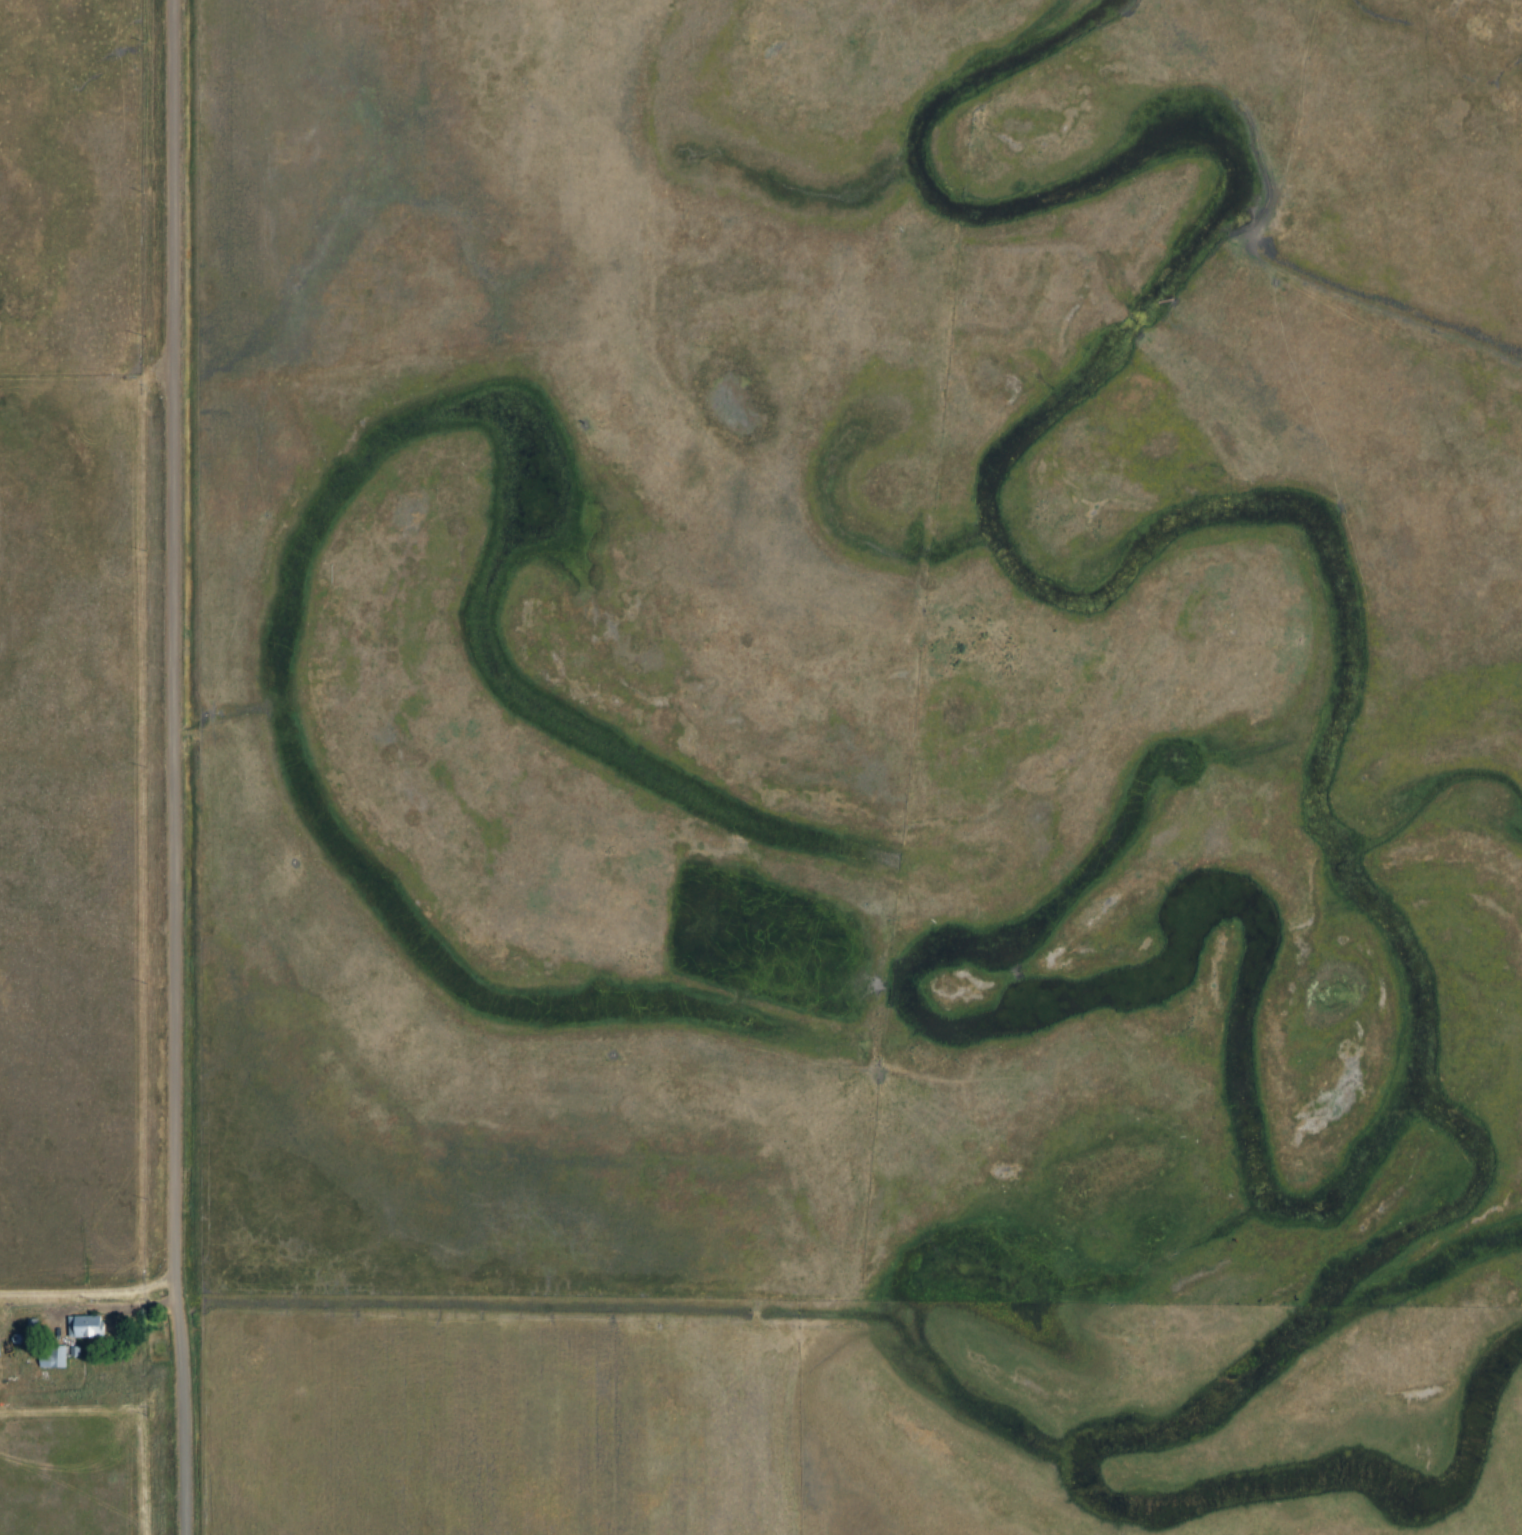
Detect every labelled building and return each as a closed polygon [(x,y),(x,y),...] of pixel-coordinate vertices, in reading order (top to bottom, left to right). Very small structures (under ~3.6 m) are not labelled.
[(73,1317),(74,1337),(106,1336),(106,1316),(73,1317)] [(81,1346),(38,1346),(38,1369),(67,1369),(67,1359),(81,1359),(81,1346)]
